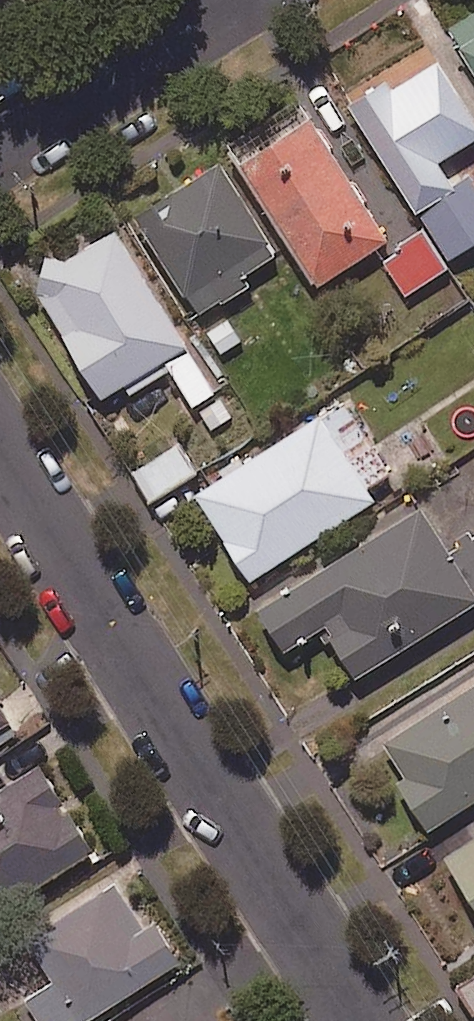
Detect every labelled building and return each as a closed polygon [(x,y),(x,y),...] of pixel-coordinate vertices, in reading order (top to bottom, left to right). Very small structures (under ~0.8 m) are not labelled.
[(456,32),(473,59),(473,20),(456,32)] [(433,47),(351,100),(452,257),(473,242),(473,177),(472,173),(457,183),(441,158),(473,137),(473,110),(433,47)] [(391,237),(313,114),(242,159),(320,282),(391,237)] [(285,259),(221,160),(139,213),(203,312),(285,259)] [(34,276),(105,395),(127,382),(131,390),(172,366),(195,404),(217,390),(193,353),(195,352),(119,225),(34,276)] [(449,265),(423,228),(385,256),(410,292),(449,265)] [(392,470),(347,398),(199,491),(253,576),(378,497),(370,484),(392,470)] [(198,470),(181,442),(134,471),(151,499),(198,470)] [(423,502),(264,604),(292,647),(328,623),(360,673),(473,600),(473,540),(455,552),(423,502)] [(377,740),(432,826),(473,800),(473,679),(377,740)] [(16,729),(8,717),(12,714),(0,695),(0,740),(16,729)] [(44,763),(0,791),(0,909),(97,848),(44,763)] [(449,854),(473,890),(473,837),(449,854)] [(116,876),(30,930),(61,979),(28,999),(42,1020),(82,1020),(186,956),(161,916),(146,925),(116,876)] [(463,986),(473,1003),(473,978),(463,986)]
